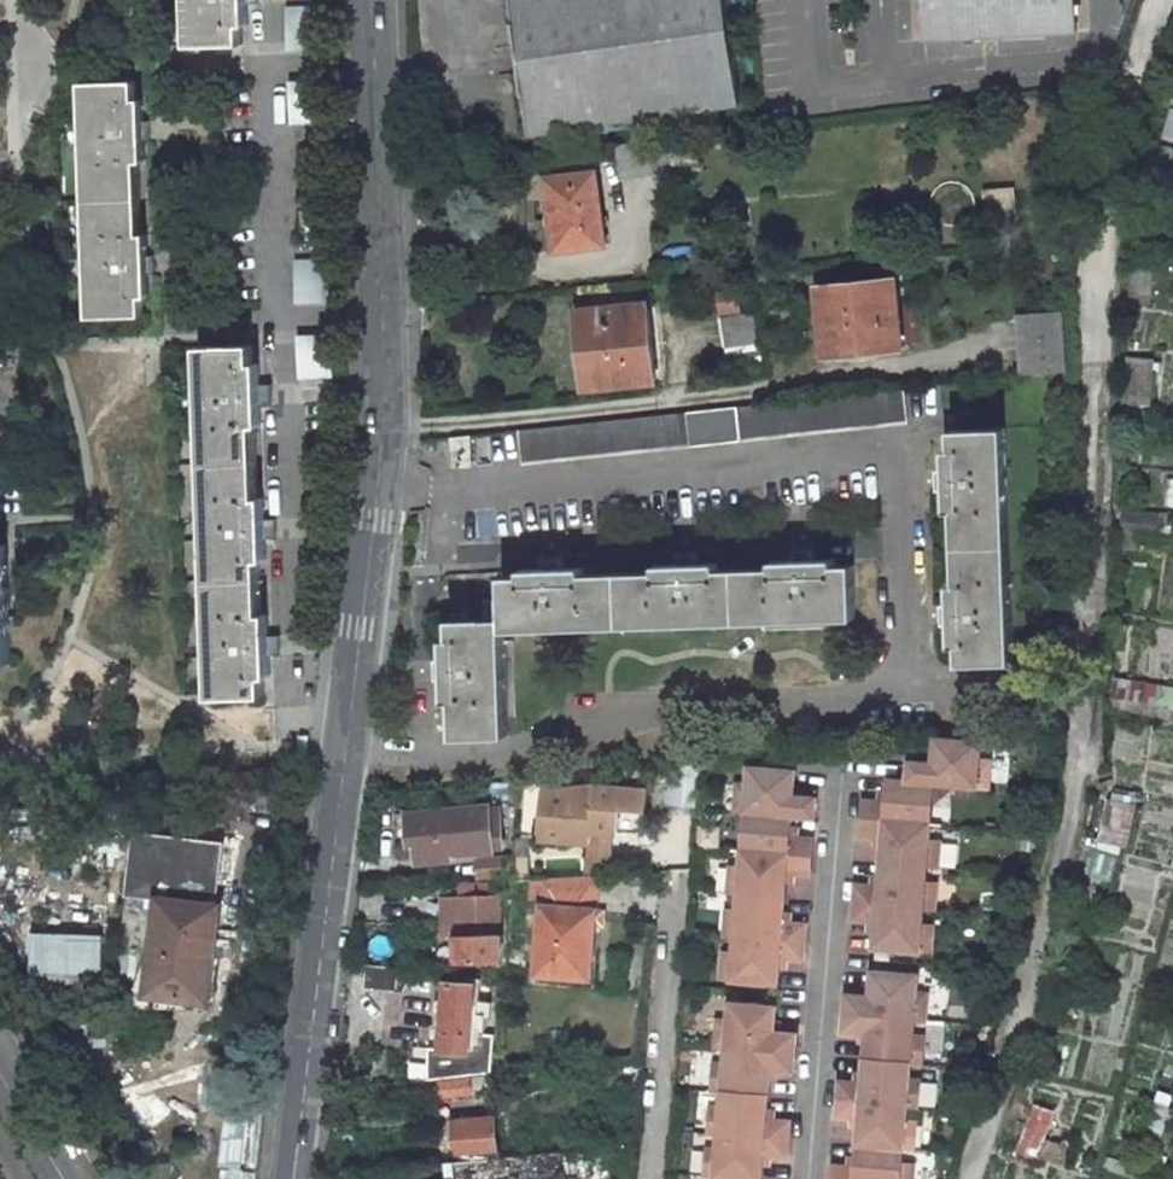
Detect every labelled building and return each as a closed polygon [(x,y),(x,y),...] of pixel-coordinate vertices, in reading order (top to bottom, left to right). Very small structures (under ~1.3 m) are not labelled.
[(190,45),(244,44),(243,24),(249,24),(248,2),(260,2),(260,0),(188,0),(190,45)] [(531,133),(740,103),(725,0),(512,0),(531,133)] [(925,40),(1077,32),(1075,0),(923,0),(925,40)] [(287,43),(322,41),(321,5),(286,7),(287,43)] [(137,100),(136,81),(83,83),(91,317),(144,315),(143,296),(150,296),(150,274),(156,273),(155,254),(149,255),(148,233),(141,234),(139,161),(146,161),(145,140),(152,140),(151,121),(144,121),(144,100),(137,100)] [(325,123),(324,88),(289,89),(290,125),(325,123)] [(1171,109),(1163,138),(1172,141),(1172,109),(1171,109)] [(621,179),(672,171),(671,165),(667,138),(617,145),(621,179)] [(1172,156),(1172,148),(1164,146),(1162,155),(1172,158),(1172,156)] [(1169,171),(1150,166),(1136,203),(1161,206),(1162,202),(1172,204),(1172,172),(1169,171)] [(607,245),(596,171),(546,178),(551,215),(555,215),(556,221),(547,222),(550,252),(607,245)] [(986,222),(1017,219),(1014,187),(983,190),(986,222)] [(1149,265),(1150,243),(1128,240),(1127,263),(1135,264),(1133,288),(1150,289),(1151,265),(1149,265)] [(296,296),(331,295),(330,259),(295,260),(296,296)] [(901,343),(895,278),(818,286),(821,314),(834,313),(838,350),(901,343)] [(740,311),(736,288),(717,291),(721,314),(740,311)] [(587,308),(627,304),(626,289),(585,294),(587,308)] [(917,299),(902,300),(906,341),(921,339),(917,299)] [(656,380),(648,303),(583,310),(590,375),(627,371),(628,383),(656,380)] [(1022,375),(1067,371),(1064,311),(1019,314),(1022,375)] [(759,343),(754,312),(721,317),(727,347),(759,343)] [(825,351),(838,350),(834,313),(821,314),(825,351)] [(332,342),(298,343),(299,379),(333,378),(332,342)] [(260,364),(254,364),(253,344),(199,346),(211,698),(265,696),(265,677),(271,677),(270,655),(281,655),(280,635),(269,636),(268,614),(261,615),(260,560),(267,560),(266,539),(277,539),(276,519),(265,520),(264,499),(257,499),(255,426),(262,426),(261,405),(273,405),(272,385),(261,386),(260,364)] [(1152,378),(1153,359),(1127,358),(1126,376),(1152,378)] [(628,383),(627,371),(590,375),(591,387),(628,383)] [(1150,405),(1152,378),(1126,376),(1125,394),(1141,395),(1141,405),(1150,405)] [(740,439),(909,421),(905,388),(519,430),(523,463),(691,445),(690,434),(739,428),(740,439)] [(1125,394),(1124,403),(1141,405),(1141,395),(1125,394)] [(1014,663),(1006,427),(952,429),(952,448),(945,449),(946,470),(936,470),(937,490),(947,490),(947,511),(955,511),(957,583),(950,584),(951,605),(941,605),(941,625),(951,625),(952,646),(959,646),(960,665),(1014,663)] [(472,466),(471,435),(453,437),(453,467),(472,466)] [(1168,479),(1165,506),(1172,506),(1172,479),(1168,479)] [(1170,526),(1171,515),(1123,511),(1120,549),(1172,552),(1172,527),(1170,526)] [(11,664),(8,544),(0,544),(0,664),(11,664)] [(522,568),(522,575),(503,576),(504,598),(488,598),(485,618),(451,619),(451,638),(444,638),(445,659),(435,660),(435,680),(445,680),(446,701),(454,700),(455,738),(509,735),(506,630),(857,618),(855,564),(835,565),(835,558),(814,558),(814,548),(794,549),(794,559),(773,560),(773,567),(719,569),(718,562),(697,562),(697,552),(676,553),(676,563),(655,564),(655,571),(584,573),(583,566),(563,567),(563,556),(542,557),(543,567),(522,568)] [(1127,620),(1111,618),(1109,640),(1126,641),(1127,620)] [(1159,706),(1162,688),(1115,679),(1113,698),(1159,706)] [(1172,702),(1172,690),(1162,688),(1159,706),(1113,698),(1112,708),(1172,720),(1172,708),(1172,702)] [(926,765),(910,764),(908,783),(934,785),(988,790),(990,764),(979,763),(981,745),(935,741),(934,757),(933,766),(926,765)] [(702,770),(674,767),(671,803),(699,806),(702,770)] [(748,786),(737,785),(735,811),(746,812),(791,816),(815,818),(816,799),(793,797),(795,772),(750,768),(748,786)] [(862,802),(861,820),(930,826),(934,785),(908,783),(888,781),(887,796),(886,805),(880,804),(862,802)] [(595,785),(543,790),(539,837),(592,841),(593,829),(611,831),(619,831),(621,807),(645,809),(647,789),(595,785)] [(1133,805),(1110,800),(1102,838),(1122,843),(1125,844),(1133,805)] [(501,805),(489,807),(491,825),(503,824),(501,805)] [(501,847),(503,824),(491,825),(489,807),(407,814),(410,845),(416,844),(418,862),(445,859),(445,855),(494,850),(493,847),(501,847)] [(746,812),(742,852),(811,858),(813,840),(796,839),(790,838),(790,829),(791,816),(746,812)] [(861,820),(859,837),(876,839),(883,839),(882,848),(881,864),(927,868),(927,869),(937,870),(940,844),(929,843),(930,826),(861,820)] [(593,829),(592,841),(588,870),(607,870),(611,831),(593,829)] [(203,999),(208,956),(214,957),(220,906),(217,905),(225,844),(136,833),(129,895),(161,898),(150,992),(203,999)] [(1112,879),(1122,843),(1102,838),(1094,874),(1112,879)] [(810,876),(811,858),(742,852),(741,869),(730,868),(728,893),(739,894),(784,898),(785,882),(786,874),(793,874),(810,876)] [(509,877),(508,859),(480,861),(480,878),(509,877)] [(855,887),(854,904),(923,910),(923,911),(934,912),(936,887),(925,886),(927,869),(927,868),(881,864),(880,880),(879,889),(872,888),(855,887)] [(544,878),(542,905),(537,974),(587,978),(589,956),(592,956),(594,926),(595,910),(598,874),(544,878)] [(502,967),(500,881),(459,883),(459,896),(459,933),(459,962),(495,961),(495,967),(502,967)] [(783,915),(784,898),(739,894),(737,912),(726,911),(724,937),(735,938),(735,937),(804,943),(805,926),(788,924),(782,924),(783,915)] [(444,933),(459,933),(459,896),(443,896),(444,933)] [(875,932),(873,949),(930,954),(932,929),(921,928),(923,911),(923,910),(854,904),(852,921),(869,923),(876,924),(875,932)] [(605,911),(595,910),(594,926),(604,926),(605,911)] [(1081,930),(1083,921),(1075,918),(1073,927),(1081,930)] [(32,930),(31,979),(104,979),(104,930),(32,930)] [(722,953),(720,979),(777,984),(778,968),(779,959),(785,959),(802,961),(804,943),(735,937),(735,938),(733,954),(722,953)] [(203,999),(209,999),(214,957),(208,956),(203,999)] [(410,970),(369,966),(366,987),(408,991),(410,970)] [(915,996),(917,977),(871,973),(870,989),(869,998),(862,998),(846,996),(844,1015),(913,1021),(924,1022),(926,997),(915,996)] [(475,984),(448,982),(443,1047),(429,1046),(426,1080),(492,1074),(495,1034),(486,1033),(488,1015),(493,1015),(494,1002),(480,1001),(480,1005),(473,1005),(475,984)] [(773,1024),(775,1008),(729,1004),(727,1022),(717,1021),(714,1047),(725,1048),(794,1054),(796,1035),(779,1034),(772,1033),(773,1024)] [(865,1044),(863,1061),(909,1065),(920,1066),(922,1040),(911,1039),(913,1021),(844,1015),(842,1033),(859,1035),(866,1035),(865,1044)] [(724,1064),(713,1063),(710,1091),(721,1092),(767,1096),(768,1079),(769,1070),(776,1071),(792,1072),(794,1054),(725,1048),(724,1064)] [(907,1082),(909,1065),(863,1061),(862,1077),(861,1086),(855,1085),(838,1084),(836,1101),(905,1107),(905,1108),(916,1109),(918,1083),(907,1082)] [(474,1080),(440,1082),(441,1097),(475,1093),(474,1080)] [(1149,1129),(1166,1131),(1171,1092),(1154,1090),(1149,1129)] [(765,1112),(767,1096),(721,1092),(720,1109),(709,1108),(707,1134),(717,1135),(717,1134),(786,1140),(788,1123),(771,1122),(764,1121),(765,1112)] [(905,1108),(905,1107),(836,1101),(835,1119),(851,1120),(858,1121),(857,1130),(856,1145),(901,1149),(901,1150),(912,1151),(914,1126),(903,1125),(905,1108)] [(256,1109),(227,1105),(217,1178),(247,1178),(256,1109)] [(1031,1118),(1049,1125),(1052,1114),(1034,1108),(1031,1118)] [(498,1152),(495,1118),(454,1122),(456,1156),(491,1153),(498,1152)] [(1010,1151),(1037,1159),(1049,1125),(1031,1118),(1022,1142),(1014,1139),(1010,1151)] [(785,1158),(786,1140),(717,1134),(717,1135),(716,1151),(705,1150),(703,1176),(714,1177),(714,1176),(744,1178),(759,1178),(761,1165),(761,1156),(768,1156),(785,1158)] [(901,1149),(856,1145),(854,1161),(853,1170),(847,1169),(830,1168),(829,1178),(910,1178),(911,1168),(900,1167),(901,1150),(901,1149)] [(611,1162),(609,1148),(567,1152),(569,1166),(611,1162)] [(567,1152),(498,1158),(492,1159),(457,1162),(458,1178),(570,1178),(569,1166),(567,1152)]
